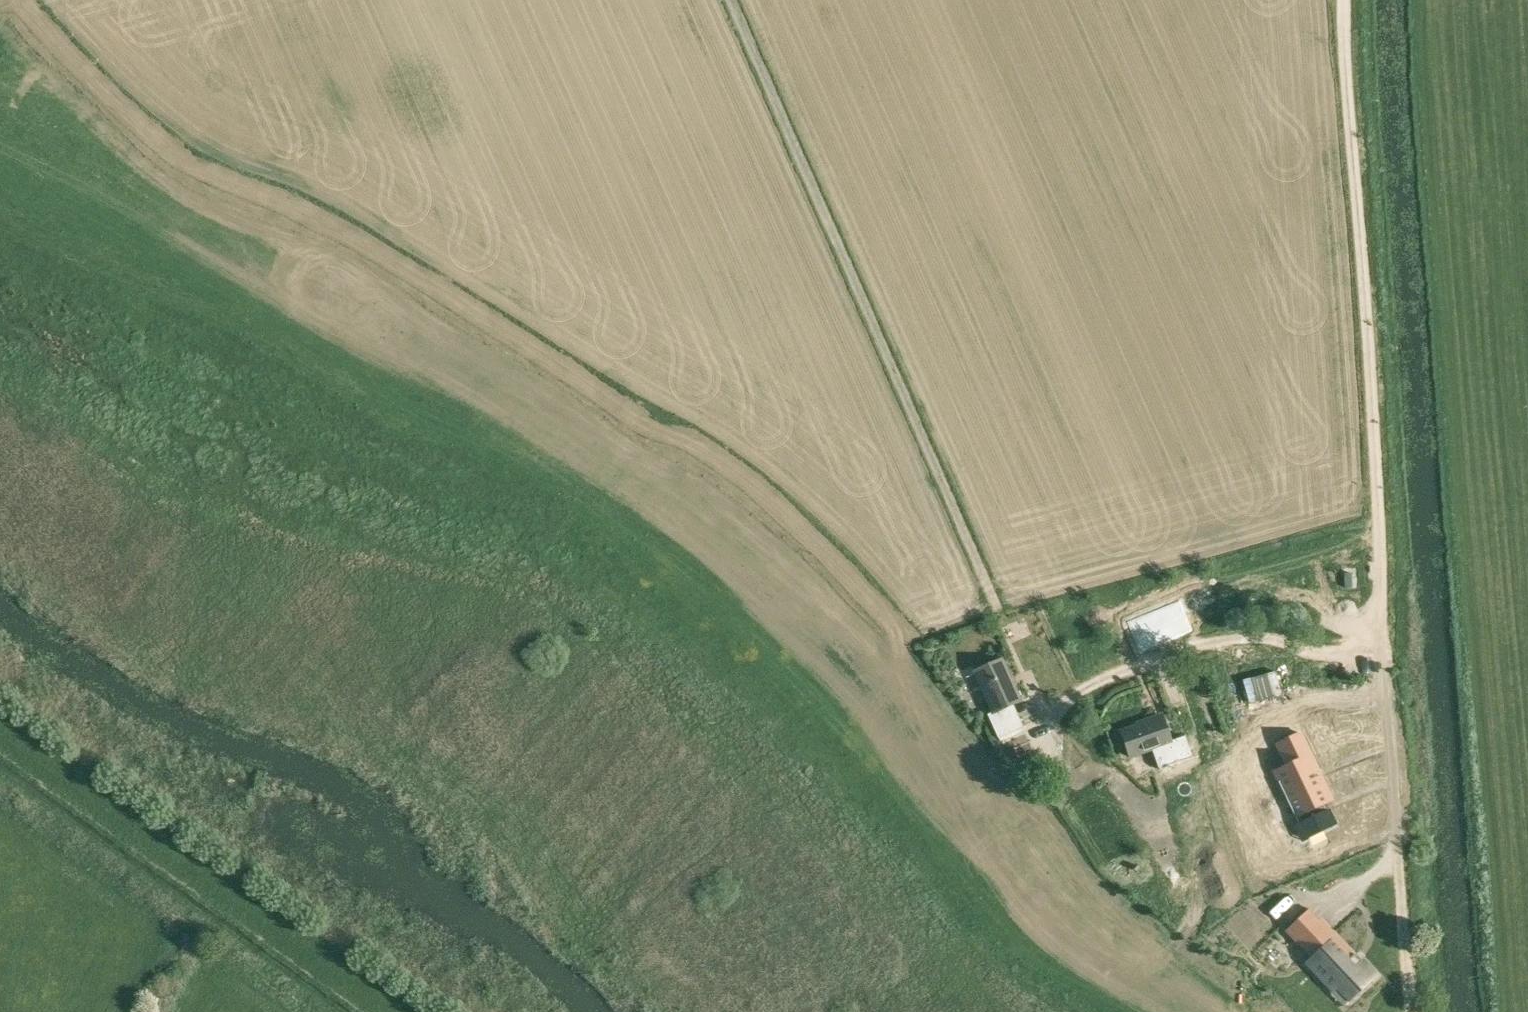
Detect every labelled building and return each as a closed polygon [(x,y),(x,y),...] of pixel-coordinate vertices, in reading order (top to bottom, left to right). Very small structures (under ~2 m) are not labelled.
[(1163,615),(1129,627),(1139,653),(1173,641),(1163,615)] [(974,672),(992,714),(988,716),(1003,734),(1019,727),(1010,706),(1022,701),(1004,659),(974,672)] [(1155,751),(1160,768),(1192,758),(1185,736),(1170,740),(1162,713),(1134,722),(1136,727),(1121,732),(1130,758),(1155,751)] [(1283,760),(1269,766),(1301,837),(1330,824),(1320,803),(1329,799),(1318,773),(1313,775),(1311,769),(1313,768),(1295,728),(1273,738),(1283,760)] [(1120,847),(1107,860),(1113,866),(1127,854),(1120,847)] [(1335,997),(1348,1011),(1375,986),(1361,971),(1359,973),(1319,931),(1317,933),(1309,925),(1311,923),(1309,921),(1286,942),(1288,945),(1290,943),(1314,968),(1307,974),(1332,1001),(1333,1000),(1332,999),(1335,997)]
